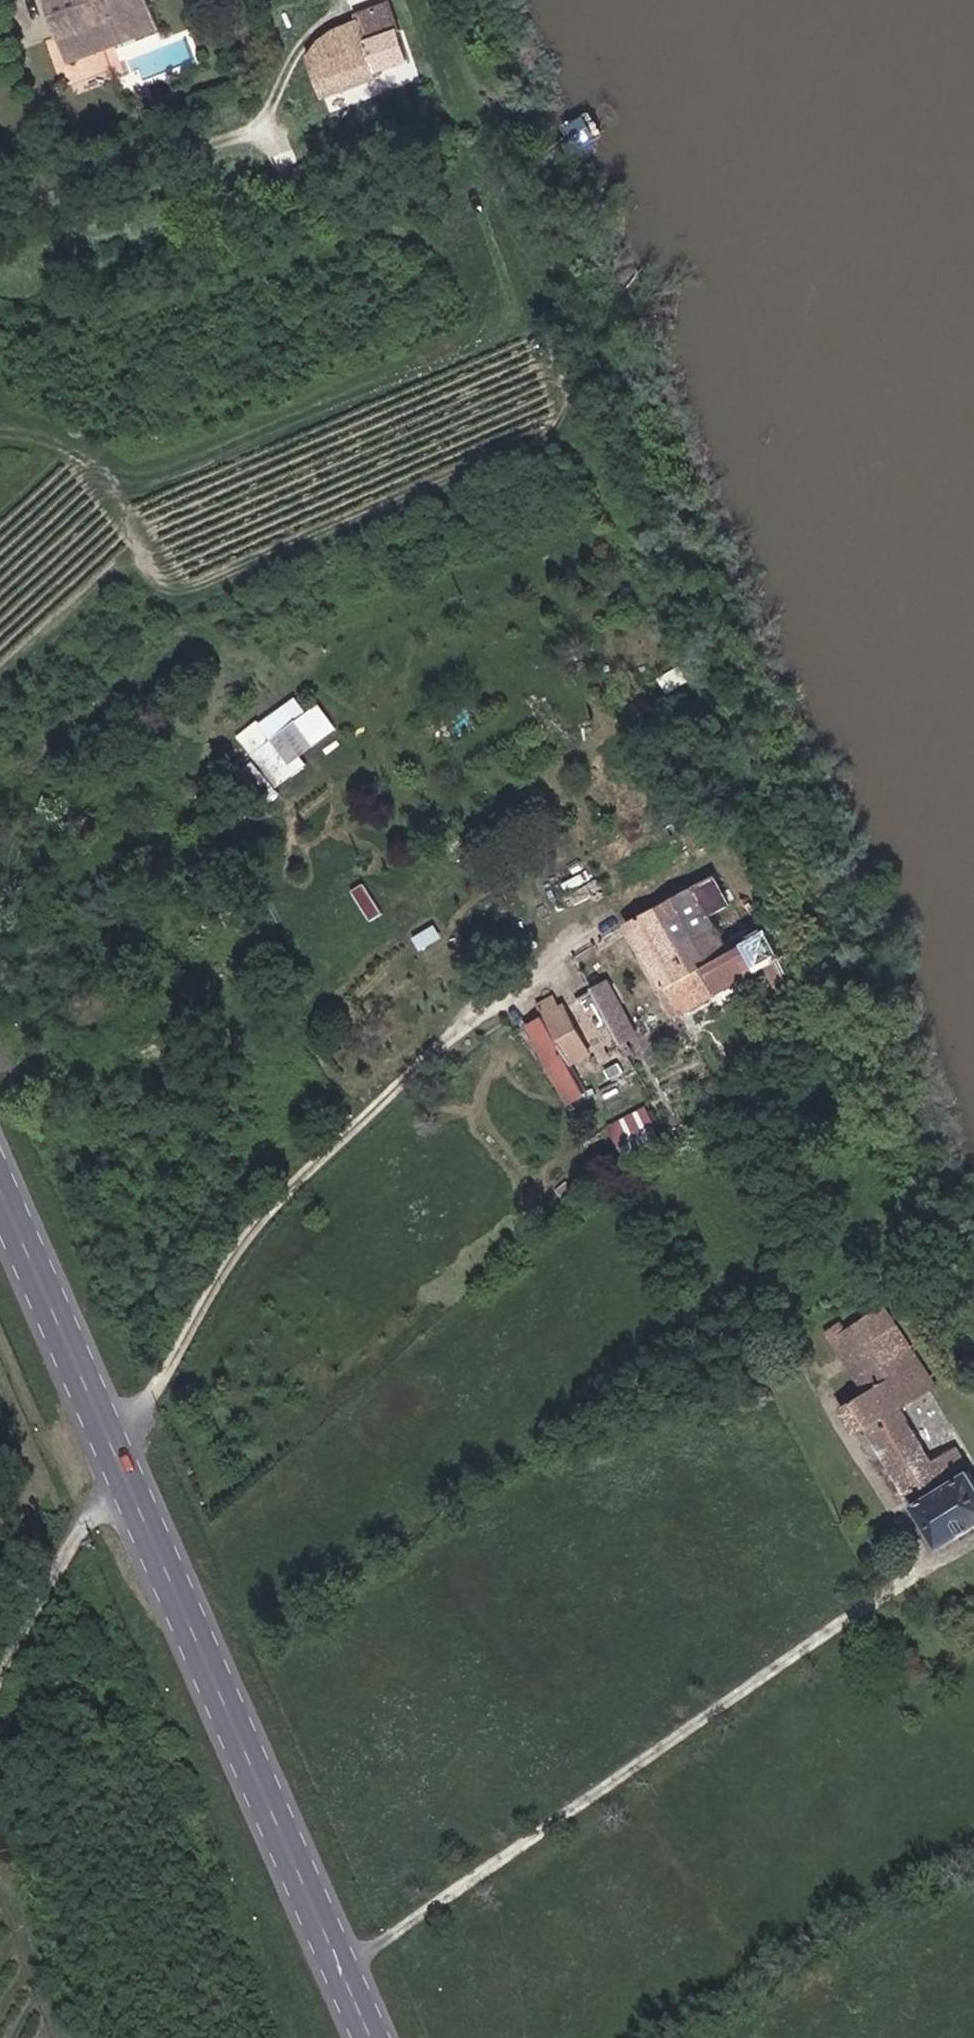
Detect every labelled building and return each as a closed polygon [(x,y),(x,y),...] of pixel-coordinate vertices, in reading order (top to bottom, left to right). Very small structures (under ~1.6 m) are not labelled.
[(166,30),(154,0),(59,0),(82,60),(166,30)] [(388,84),(385,77),(418,64),(396,11),(329,35),(318,57),(324,77),(313,82),(323,107),(388,84)] [(270,778),(338,732),(322,707),(302,720),(288,700),(239,732),(270,778)] [(732,941),(750,932),(724,885),(707,894),(732,941)] [(693,961),(732,941),(707,894),(667,914),(693,961)] [(681,1021),(770,972),(761,952),(750,932),(732,941),(693,961),(667,914),(637,929),(681,1021)] [(599,1100),(651,1073),(604,989),(568,1009),(561,998),(546,1006),(553,1020),(541,1028),(582,1100),(594,1093),(599,1100)] [(937,1396),(883,1313),(841,1339),(835,1332),(822,1341),(861,1402),(839,1415),(851,1436),(866,1427),(943,1544),(973,1523),(973,1472),(928,1402),(937,1396)]
